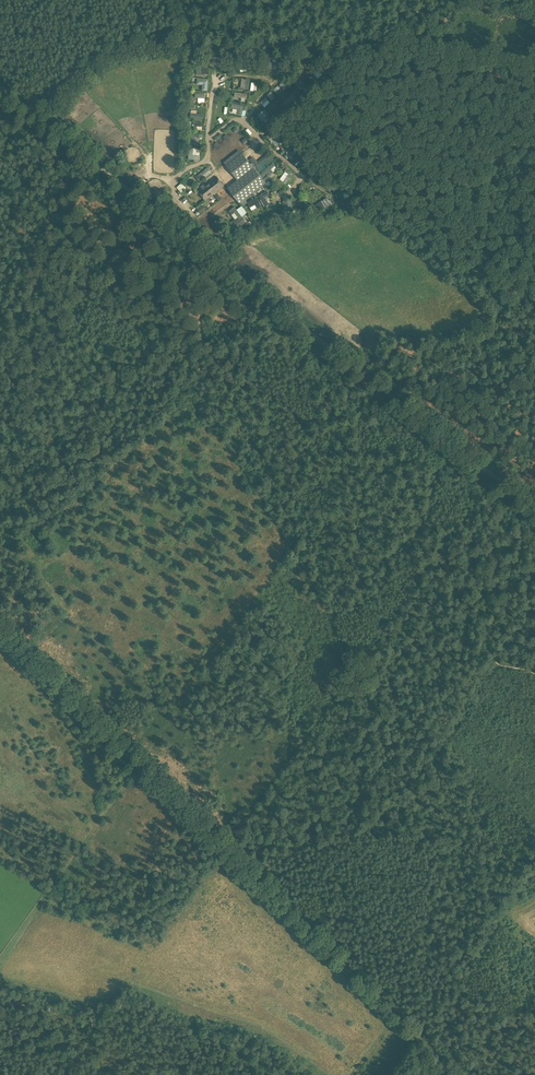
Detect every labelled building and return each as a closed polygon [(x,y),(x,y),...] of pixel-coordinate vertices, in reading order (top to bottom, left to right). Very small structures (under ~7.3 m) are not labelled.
[(200,66),(200,64),(205,64),(205,58),(195,58),(195,64),(196,64),(196,66),(200,66)] [(228,65),(228,70),(232,70),(233,60),(224,60),(224,63),(227,63),(227,65),(228,65)] [(237,64),(238,70),(248,68),(246,61),(237,64)] [(268,69),(273,69),(273,72),(277,73),(277,70),(278,70),(279,63),(269,62),(268,69)] [(302,71),(301,72),(304,73),(305,72),(308,73),(310,66),(301,63),(298,70),(302,71)] [(283,72),(287,73),(288,70),(289,71),(290,70),(294,71),(296,67),(286,64),(283,72)] [(314,68),(318,73),(324,68),(321,65),(320,66),(318,64),(314,68)] [(328,71),(328,72),(329,73),(329,74),(331,77),(337,71),(336,70),(338,68),(335,65),(328,71)] [(238,87),(238,90),(243,90),(243,88),(244,88),(244,89),(248,90),(249,79),(246,78),(245,79),(241,78),(240,87),(238,87)] [(297,79),(294,82),(302,90),(305,87),(297,79)] [(207,90),(207,80),(198,80),(197,84),(203,84),(202,90),(207,90)] [(298,100),(294,95),(284,104),(283,106),(286,110),(298,100)] [(237,114),(241,114),(243,106),(232,104),(232,106),(231,106),(231,108),(231,109),(233,109),(234,109),(238,109),(237,114)] [(264,110),(257,115),(262,122),(268,117),(270,119),(271,118),(264,110)] [(273,131),(266,137),(272,142),(275,139),(281,145),(284,143),(273,131)] [(250,136),(246,140),(250,145),(255,142),(250,136)] [(285,156),(288,159),(296,149),(290,145),(285,151),(288,153),(285,156)] [(189,148),(188,160),(199,160),(200,156),(193,155),(193,149),(189,148)] [(264,182),(242,153),(226,165),(238,180),(227,188),(240,204),(264,182)] [(257,168),(270,157),(268,155),(258,163),(252,157),(250,159),(257,168)] [(266,174),(268,177),(273,172),(271,169),(275,166),(272,163),(260,174),(263,177),(266,174)] [(207,168),(199,175),(203,179),(211,172),(207,168)] [(283,182),(286,184),(293,174),(286,168),(284,172),(285,172),(288,175),(283,182)] [(314,169),(311,174),(315,177),(316,175),(320,177),(318,180),(322,183),(326,178),(325,177),(327,176),(323,172),(321,175),(314,169)] [(205,183),(200,187),(201,188),(198,191),(205,200),(224,186),(216,176),(206,185),(205,183)] [(331,183),(329,186),(336,192),(341,185),(331,178),(329,181),(331,183)] [(259,196),(265,206),(269,204),(266,199),(268,197),(267,196),(269,195),(267,191),(259,196)] [(256,198),(248,203),(250,207),(255,204),(257,208),(261,206),(256,198)] [(327,198),(319,203),(322,208),(323,210),(333,203),(331,199),(329,201),(327,198)] [(292,208),(291,199),(284,200),(286,209),(292,208)] [(235,207),(234,207),(229,212),(231,215),(234,213),(239,220),(234,224),(236,227),(239,225),(241,226),(246,223),(244,221),(242,218),(243,218),(235,207)]
